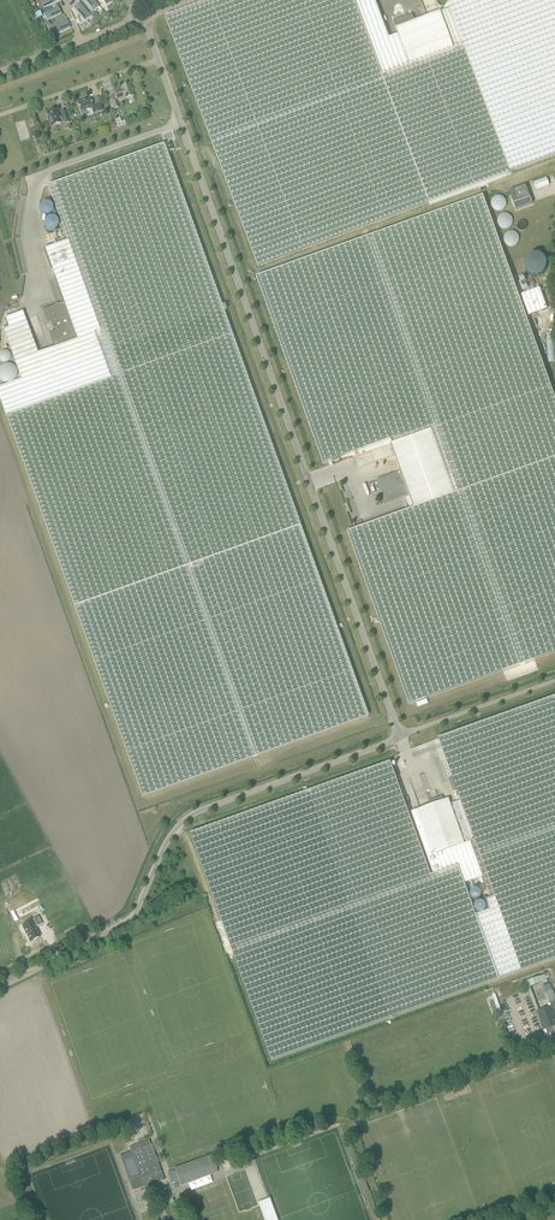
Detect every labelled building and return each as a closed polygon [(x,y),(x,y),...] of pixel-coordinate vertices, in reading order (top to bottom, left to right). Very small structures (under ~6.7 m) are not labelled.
[(42,9),(56,2),(55,0),(49,0),(40,4),(42,9)] [(93,0),(86,0),(84,1),(94,13),(100,8),(93,0)] [(450,9),(441,13),(440,12),(415,22),(412,14),(393,21),(398,35),(389,38),(375,0),(212,0),(165,17),(258,266),(554,156),(554,0),(446,0),(450,9)] [(73,7),(85,21),(91,16),(80,2),(73,7)] [(61,14),(59,9),(42,16),(45,21),(61,14)] [(95,13),(91,16),(93,19),(96,21),(100,18),(98,15),(95,13)] [(68,20),(53,26),(56,35),(72,28),(68,20)] [(120,87),(122,91),(120,91),(115,92),(117,100),(124,97),(124,99),(133,96),(129,84),(120,87)] [(83,100),(77,102),(81,113),(82,117),(88,115),(93,114),(102,110),(100,103),(92,106),(90,99),(83,101),(83,100)] [(61,112),(61,113),(58,114),(56,109),(51,111),(50,111),(48,112),(47,113),(46,113),(48,118),(47,118),(50,127),(61,123),(61,122),(64,121),(65,124),(69,122),(65,110),(61,112)] [(114,119),(117,128),(125,125),(123,121),(121,121),(119,117),(114,119)] [(115,122),(108,125),(110,131),(117,128),(115,122)] [(50,332),(49,333),(54,347),(38,353),(26,320),(3,329),(21,379),(0,387),(0,398),(142,797),(367,716),(163,144),(48,186),(67,240),(44,248),(65,306),(48,312),(55,331),(50,332)] [(547,178),(533,183),(536,190),(549,185),(547,178)] [(526,186),(509,191),(514,204),(516,209),(532,204),(530,198),(526,186)] [(256,277),(323,464),(390,440),(390,442),(391,444),(390,445),(400,472),(377,480),(385,502),(408,494),(413,508),(409,509),(348,531),(410,705),(554,653),(554,401),(482,196),(256,277)] [(504,210),(505,196),(492,196),(492,209),(504,210)] [(53,208),(52,206),(52,204),(51,203),(49,202),(47,201),(44,202),(43,202),(41,203),(40,205),(39,208),(40,210),(40,211),(41,213),(42,214),(43,214),(45,215),(47,215),(48,215),(49,214),(51,213),(52,211),(53,210),(53,208)] [(507,216),(502,220),(505,225),(510,221),(507,216)] [(59,224),(59,223),(58,221),(58,220),(57,218),(55,217),(53,217),(50,217),(49,217),(47,218),(46,220),(45,223),(46,225),(46,226),(47,228),(48,229),(49,229),(51,230),(53,230),(54,230),(55,229),(57,228),(58,226),(59,225),(59,224)] [(545,258),(527,253),(521,272),(540,277),(545,258)] [(529,289),(525,277),(519,279),(523,291),(529,289)] [(539,288),(521,295),(528,316),(547,309),(539,288)] [(554,360),(554,354),(551,332),(544,333),(550,361),(554,360)] [(17,373),(17,372),(17,370),(16,368),(15,367),(13,365),(12,364),(10,364),(8,363),(6,363),(5,364),(2,365),(1,366),(0,367),(0,379),(0,380),(2,381),(4,382),(6,383),(7,383),(9,383),(11,382),(12,382),(14,381),(15,379),(16,377),(17,376),(17,373)] [(438,738),(460,801),(450,804),(448,798),(443,800),(442,796),(428,800),(430,805),(417,810),(399,759),(190,833),(271,1060),(554,959),(554,696),(438,738)] [(483,897),(483,896),(483,894),(482,893),(481,892),(480,891),(478,890),(477,890),(475,891),(474,891),(473,892),(472,893),(472,895),(471,896),(472,898),(472,899),(473,900),(475,901),(476,902),(477,902),(479,902),(480,901),(481,900),(482,899),(483,897)] [(487,909),(487,908),(487,906),(487,905),(486,904),(484,903),(483,903),(481,902),(480,903),(479,903),(477,904),(477,906),(476,907),(476,908),(476,910),(477,911),(478,912),(479,913),(480,914),(482,914),(483,914),(485,913),(486,912),(487,911),(487,909)] [(33,923),(24,928),(30,940),(30,941),(40,937),(35,927),(37,926),(42,924),(38,916),(35,917),(33,918),(36,923),(33,924),(33,923)] [(541,977),(526,982),(528,988),(531,988),(543,983),(541,977)] [(531,988),(528,988),(536,1011),(539,1010),(531,988)] [(549,999),(554,997),(554,996),(553,990),(546,992),(549,999)] [(495,994),(491,995),(493,1000),(494,1001),(498,1012),(501,1011),(500,1009),(497,1001),(495,994)] [(551,1005),(539,1010),(536,1011),(543,1030),(545,1029),(554,1026),(554,1016),(551,1005)] [(165,1179),(152,1144),(151,1144),(149,1140),(129,1147),(131,1152),(120,1156),(132,1190),(165,1179)] [(204,1157),(174,1168),(175,1171),(173,1171),(173,1170),(167,1173),(171,1183),(173,1182),(174,1184),(178,1186),(180,1185),(181,1186),(213,1174),(218,1172),(216,1163),(212,1154),(204,1157)] [(258,1202),(264,1219),(278,1219),(269,1198),(263,1200),(258,1202)]
